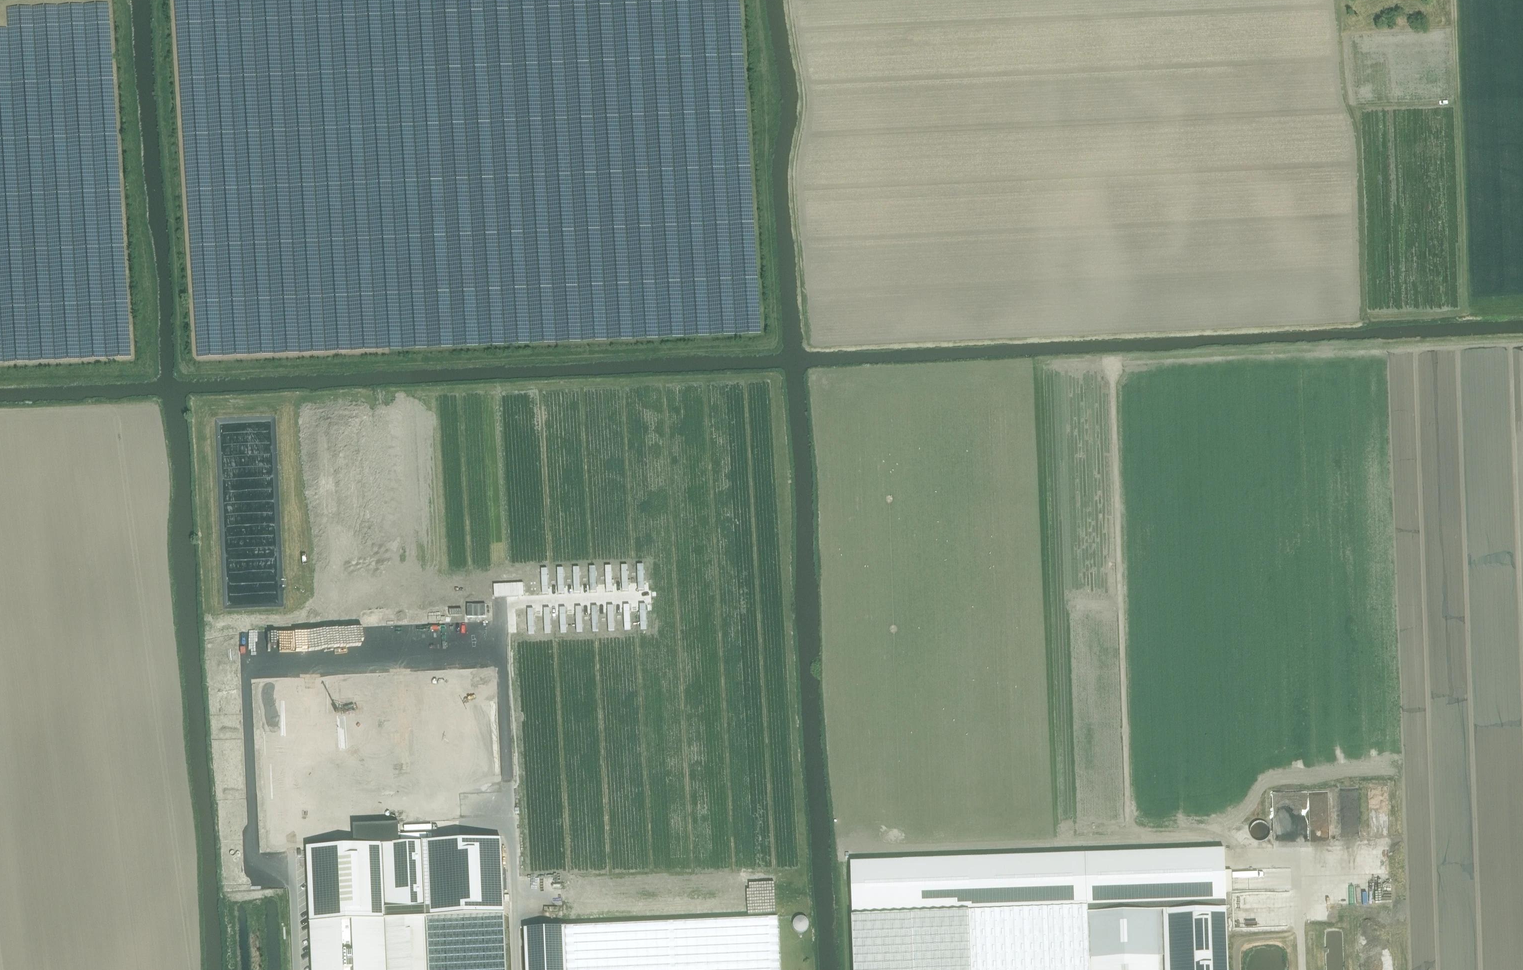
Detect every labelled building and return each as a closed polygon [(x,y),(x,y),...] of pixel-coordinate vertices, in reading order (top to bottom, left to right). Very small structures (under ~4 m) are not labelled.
[(1439,50),(1429,50),(1430,69),(1440,68),(1439,50)] [(359,630),(344,630),(343,642),(359,642),(359,630)] [(335,721),(260,724),(265,849),(307,847),(355,845),(354,825),(352,796),(498,790),(495,714),(416,717),(414,674),(334,677),(335,721)] [(307,847),(311,922),(313,969),(429,969),(427,917),(386,919),(382,844),(399,843),(398,823),(354,825),(355,845),(307,847)] [(399,843),(382,844),(386,919),(427,917),(506,914),(504,839),(399,843)] [(1087,904),(1087,913),(1226,909),(1226,891),(1232,891),(1232,871),(1225,871),(1224,849),(851,861),(853,912),(969,908),(970,908),(1087,904)] [(1089,958),(1087,913),(1087,904),(970,908),(972,969),(1089,969),(1089,958)] [(969,908),(853,912),(851,912),(854,969),(971,969),(969,908)] [(1087,913),(1090,969),(1228,969),(1226,909),(1087,913)] [(506,914),(427,917),(429,969),(509,969),(506,914)] [(525,928),(527,969),(780,969),(778,918),(673,922),(566,927),(566,926),(525,928)]
